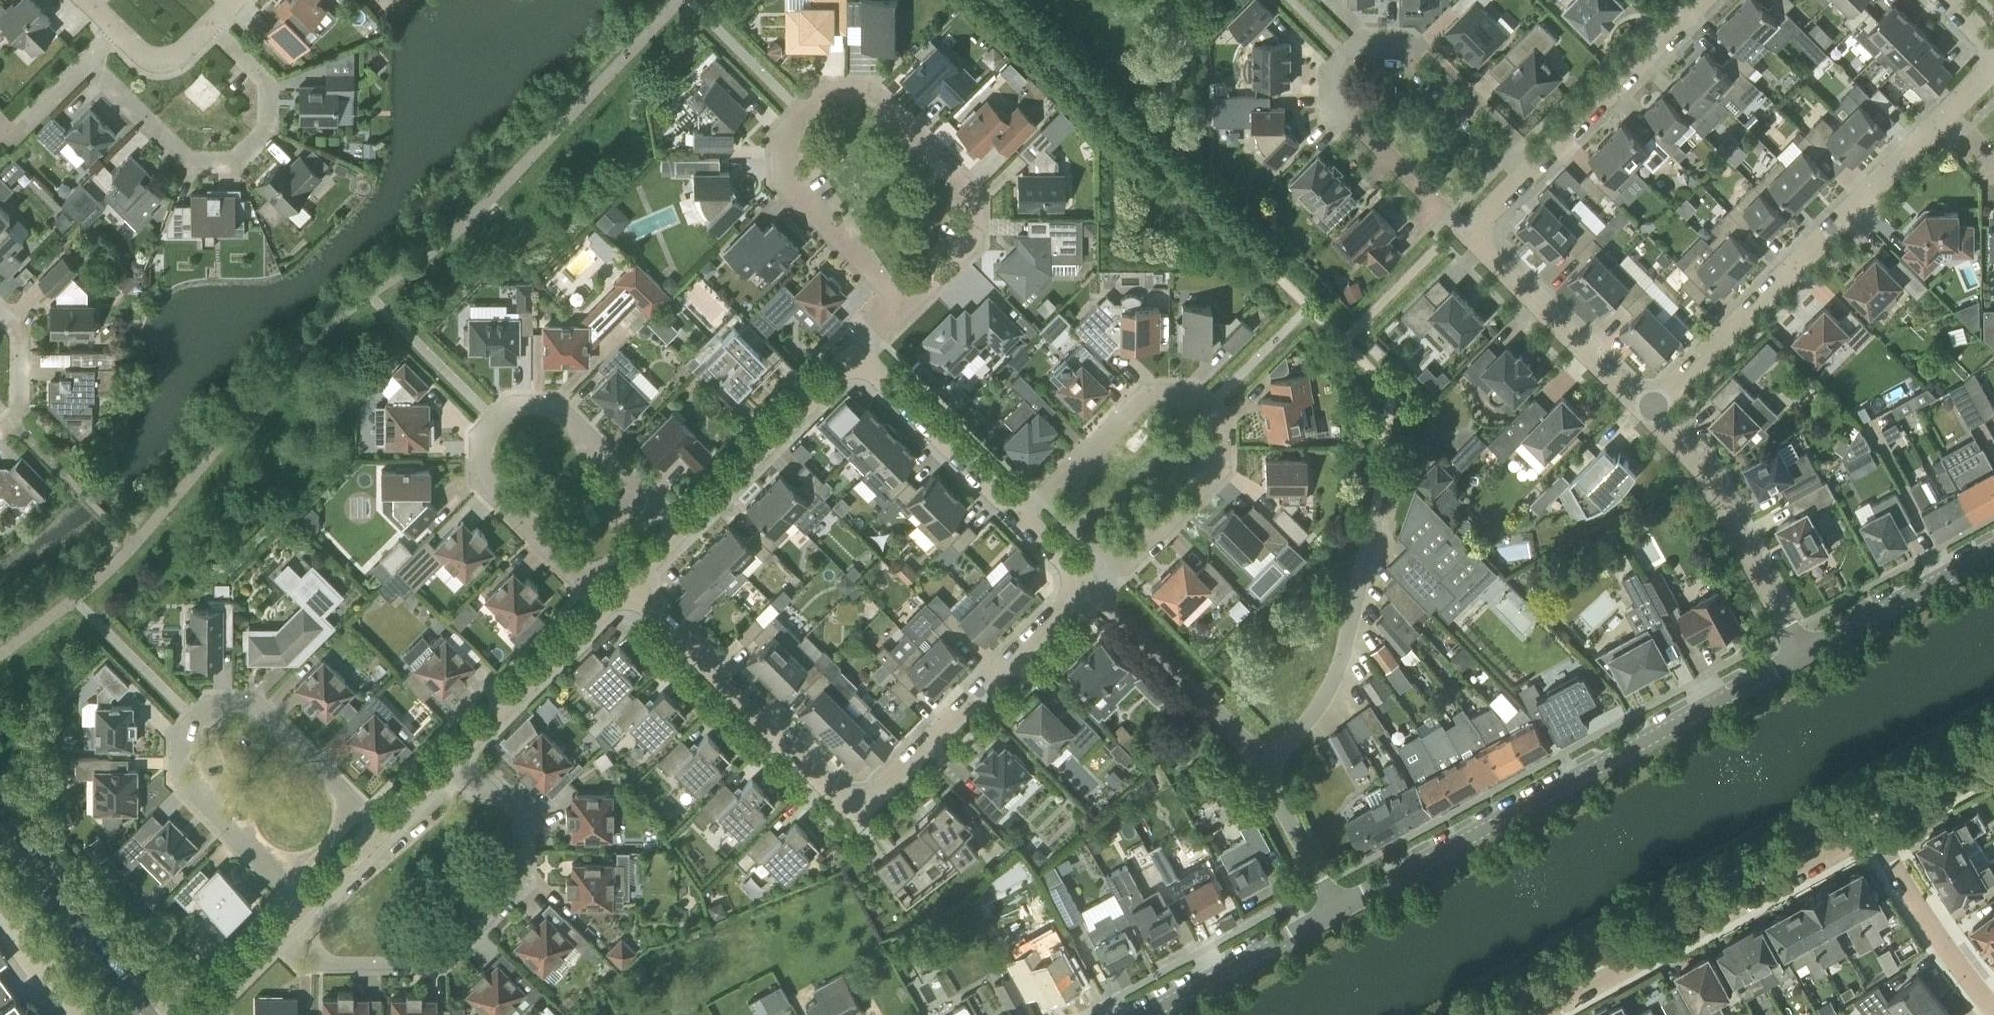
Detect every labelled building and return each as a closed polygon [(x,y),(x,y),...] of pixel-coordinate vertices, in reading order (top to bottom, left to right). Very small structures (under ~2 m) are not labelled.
[(2,23),(22,43),(23,42),(33,52),(55,30),(45,20),(49,16),(33,0),(20,0),(15,5),(12,3),(6,8),(2,4),(0,5),(0,25),(2,23)] [(276,7),(283,14),(264,33),(290,59),(310,40),(302,31),(326,8),(319,1),(319,0),(283,0),(276,7)] [(789,48),(815,48),(815,47),(823,47),(823,43),(824,43),(824,35),(830,35),(830,29),(842,29),(842,0),(813,0),(813,6),(801,6),(801,17),(788,17),(788,48),(789,48)] [(860,41),(860,48),(900,48),(900,46),(892,46),(892,0),(846,0),(846,24),(860,23),(860,41)] [(1255,80),(1255,84),(1291,84),(1291,78),(1293,78),(1293,77),(1291,77),(1291,69),(1293,69),(1293,68),(1291,68),(1291,42),(1278,42),(1278,36),(1266,24),(1275,15),(1260,0),(1253,0),(1230,23),(1249,42),(1252,39),(1254,41),(1254,55),(1247,55),(1246,58),(1244,62),(1244,65),(1244,70),(1244,72),(1247,80),(1255,80)] [(1509,33),(1482,6),(1488,0),(1457,0),(1452,5),(1461,14),(1445,30),(1466,51),(1465,55),(1473,62),(1477,61),(1479,63),(1509,33)] [(1567,5),(1564,7),(1579,22),(1577,24),(1586,33),(1588,31),(1592,35),(1603,23),(1606,26),(1616,16),(1613,14),(1624,2),(1622,0),(1562,0),(1567,5)] [(1794,18),(1786,11),(1776,0),(1767,9),(1758,0),(1745,0),(1735,11),(1761,38),(1778,21),(1785,27),(1794,18)] [(1786,11),(1795,2),(1793,0),(1775,0),(1776,0),(1786,11)] [(1851,12),(1843,20),(1852,29),(1870,11),(1861,2),(1864,0),(1840,0),(1851,12)] [(1879,19),(1870,11),(1852,29),(1851,30),(1876,56),(1886,46),(1911,21),(1895,4),(1879,19)] [(1761,38),(1735,11),(1718,27),(1739,49),(1730,57),(1748,75),(1757,66),(1745,54),(1761,38)] [(1538,20),(1505,53),(1518,66),(1500,84),(1525,110),(1561,74),(1541,55),(1557,39),(1538,20)] [(1886,46),(1902,63),(1928,37),(1911,21),(1886,46)] [(950,103),(975,79),(960,64),(957,66),(936,45),(936,46),(929,39),(931,37),(929,36),(914,51),(922,59),(904,77),(926,99),(936,89),(950,103)] [(1945,54),(1928,37),(1902,63),(1896,68),(1928,99),(1954,74),(1939,60),(1945,54)] [(1689,68),(1722,101),(1731,92),(1736,98),(1754,81),(1748,75),(1730,57),(1721,66),(1706,51),(1689,68)] [(747,90),(716,59),(700,75),(708,83),(701,91),(709,100),(697,112),(697,129),(693,129),(693,146),(732,146),(732,122),(746,108),(737,100),(747,90)] [(1687,100),(1679,108),(1690,120),(1696,127),(1697,126),(1704,134),(1730,108),(1722,101),(1689,68),(1672,84),(1687,100)] [(327,73),(327,85),(299,85),(300,122),(317,122),(317,124),(337,124),(337,95),(353,95),(353,73),(327,73)] [(1844,119),(1871,146),(1887,129),(1872,114),(1880,105),(1870,95),(1871,95),(1858,83),(1840,100),(1852,111),(1844,119)] [(1879,86),(1871,95),(1870,95),(1880,105),(1888,113),(1897,104),(1879,86)] [(1661,126),(1653,135),(1671,152),(1679,144),(1696,127),(1690,120),(1679,108),(1664,93),(1646,110),(1661,126)] [(1218,125),(1253,125),(1257,125),(1257,131),(1258,135),(1261,142),(1263,146),(1267,150),(1265,153),(1277,165),(1300,142),(1289,132),(1291,128),(1289,124),(1285,122),(1285,108),(1271,107),(1271,95),(1218,95),(1218,125)] [(994,139),(1007,152),(1035,125),(1017,106),(1008,116),(1001,109),(998,113),(987,101),(976,112),(973,109),(961,121),(964,123),(957,130),(980,153),(994,139)] [(90,159),(115,134),(90,108),(65,133),(62,130),(65,127),(54,116),(36,133),(56,151),(69,138),(90,159)] [(1844,119),(1843,120),(1835,128),(1823,116),(1806,133),(1824,151),(1832,142),(1854,163),(1871,146),(1844,119)] [(1653,170),(1671,152),(1653,135),(1644,143),(1623,122),(1606,139),(1633,166),(1641,158),(1653,170)] [(1028,173),(1019,173),(1017,173),(1017,205),(1050,205),(1055,210),(1059,205),(1063,205),(1063,202),(1067,197),(1062,193),(1063,173),(1058,173),(1058,161),(1044,147),(1052,139),(1041,128),(1017,151),(1028,162),(1028,173)] [(1824,151),(1806,133),(1797,142),(1803,148),(1787,165),(1814,192),(1830,175),(1815,160),(1824,151)] [(1604,171),(1596,180),(1606,191),(1613,198),(1639,172),(1633,166),(1606,139),(1589,156),(1604,171)] [(375,141),(363,141),(363,155),(375,154),(375,141)] [(1679,144),(1671,152),(1679,161),(1687,153),(1679,144)] [(147,171),(130,154),(112,173),(119,180),(104,195),(138,229),(153,212),(148,207),(162,194),(147,180),(145,182),(140,177),(147,171)] [(286,211),(298,200),(321,176),(300,155),(287,168),(280,161),(258,183),(269,195),(257,207),(273,222),(285,210),(286,211)] [(1291,183),(1310,202),(1318,209),(1311,216),(1327,231),(1347,211),(1337,202),(1352,188),(1319,155),(1291,183)] [(733,187),(729,186),(729,171),(719,171),(719,158),(674,158),(674,175),(693,175),(693,189),(698,189),(699,199),(703,208),(709,215),(705,219),(718,232),(743,206),(733,196),(735,192),(733,187)] [(1781,158),(1755,184),(1773,202),(1781,193),(1797,209),(1814,192),(1787,165),(1781,158)] [(337,160),(334,168),(346,173),(349,165),(337,160)] [(1567,169),(1557,178),(1563,183),(1570,183),(1576,178),(1567,169)] [(1597,200),(1606,191),(1596,180),(1589,173),(1579,182),(1597,200)] [(0,175),(0,201),(9,192),(9,184),(0,175)] [(84,227),(105,206),(82,184),(61,204),(84,227)] [(1788,217),(1773,202),(1755,184),(1728,210),(1746,228),(1755,219),(1771,235),(1788,217)] [(1561,217),(1570,208),(1548,186),(1531,202),(1537,208),(1518,227),(1535,244),(1561,217)] [(182,204),(182,220),(182,226),(202,226),(202,245),(215,245),(215,235),(244,235),(244,198),(235,198),(235,193),(219,193),(219,192),(207,192),(207,193),(191,193),(191,204),(182,204)] [(601,217),(616,233),(632,219),(617,202),(601,217)] [(7,275),(22,260),(11,250),(23,238),(10,225),(9,226),(3,220),(10,214),(0,204),(0,267),(7,275)] [(168,220),(182,220),(182,204),(174,204),(168,220)] [(1381,274),(1397,257),(1402,253),(1388,238),(1396,230),(1374,207),(1362,219),(1359,216),(1341,235),(1366,260),(1367,259),(1381,274)] [(1954,245),(1954,255),(1973,255),(1973,225),(1958,225),(1958,212),(1935,212),(1935,209),(1926,209),(1919,216),(1921,218),(1905,234),(1915,244),(1904,254),(1924,275),(1938,261),(1931,254),(1941,245),(1954,245)] [(1738,237),(1746,228),(1728,210),(1711,227),(1718,234),(1709,242),(1742,275),(1759,258),(1738,237)] [(1567,245),(1576,254),(1593,236),(1594,236),(1596,233),(1578,215),(1569,224),(1561,217),(1535,244),(1552,261),(1567,245)] [(1077,253),(1077,219),(1045,219),(1045,235),(1017,235),(1017,247),(997,268),(1025,296),(1049,272),(1049,253),(1077,253)] [(1083,221),(1083,234),(1095,234),(1095,221),(1083,221)] [(798,248),(776,226),(772,222),(764,231),(754,222),(724,252),(746,275),(758,264),(770,276),(773,273),(777,274),(783,268),(781,264),(798,248)] [(1742,275),(1709,242),(1702,235),(1676,261),(1690,275),(1701,285),(1709,276),(1725,292),(1742,275)] [(1569,278),(1586,295),(1619,262),(1594,236),(1593,236),(1576,254),(1584,263),(1569,278)] [(70,337),(85,337),(85,334),(93,334),(93,304),(87,304),(87,291),(71,274),(76,270),(63,256),(39,280),(52,293),(53,292),(57,296),(60,296),(61,304),(51,304),(51,314),(47,314),(47,324),(51,324),(51,334),(70,334),(70,337)] [(1877,256),(1866,267),(1846,287),(1871,313),(1881,303),(1885,307),(1890,307),(1896,301),(1896,296),(1892,292),(1902,282),(1917,297),(1929,286),(1901,258),(1889,269),(1877,256)] [(709,259),(698,270),(706,278),(717,267),(709,259)] [(650,315),(670,295),(636,261),(616,281),(619,284),(580,322),(580,326),(544,326),(544,362),(585,362),(585,347),(590,347),(636,301),(650,315)] [(1619,262),(1586,295),(1603,312),(1618,297),(1627,305),(1645,287),(1628,270),(1619,262)] [(825,337),(826,337),(842,320),(831,309),(845,295),(838,287),(840,285),(837,280),(835,277),(830,275),(827,277),(820,269),(795,294),(784,283),(758,308),(776,326),(800,301),(819,319),(813,325),(825,337)] [(127,270),(116,282),(126,292),(137,280),(127,270)] [(1708,292),(1701,285),(1690,275),(1681,284),(1699,301),(1708,292)] [(1358,279),(1343,286),(1349,301),(1365,295),(1358,279)] [(532,282),(516,282),(516,310),(532,310),(532,282)] [(1645,287),(1627,305),(1636,314),(1620,329),(1637,346),(1664,319),(1657,312),(1663,306),(1645,287)] [(1473,337),(1472,333),(1484,320),(1473,309),(1474,307),(1466,299),(1465,301),(1453,289),(1437,305),(1425,292),(1402,315),(1421,334),(1436,319),(1461,343),(1463,342),(1467,343),(1473,337)] [(1110,315),(1098,303),(1074,326),(1105,357),(1116,346),(1120,347),(1120,350),(1135,350),(1135,347),(1157,347),(1158,307),(1140,307),(1140,298),(1136,295),(1133,294),(1130,293),(1126,294),(1123,295),(1120,297),(1120,311),(1114,311),(1110,315)] [(945,380),(976,348),(987,337),(1001,350),(1019,331),(989,300),(971,318),(966,313),(954,326),(951,322),(942,322),(932,333),(932,342),(935,345),(923,357),(945,380)] [(1234,325),(1229,320),(1210,320),(1210,305),(1182,305),(1182,320),(1177,320),(1177,340),(1182,340),(1182,350),(1210,350),(1210,337),(1218,337),(1220,339),(1231,350),(1252,329),(1241,318),(1234,325)] [(1857,348),(1873,332),(1851,310),(1839,321),(1825,307),(1814,318),(1813,317),(1804,325),(1806,326),(1794,338),(1807,351),(1806,355),(1812,360),(1815,359),(1817,361),(1843,335),(1857,348)] [(1052,335),(1067,319),(1058,310),(1042,325),(1052,335)] [(1984,310),(1985,339),(1993,348),(1993,310),(1984,310)] [(469,351),(490,351),(490,362),(516,362),(516,352),(519,352),(518,318),(469,318),(469,327),(463,327),(463,342),(469,342),(469,351)] [(1664,319),(1637,346),(1654,363),(1681,336),(1664,319)] [(727,344),(697,373),(710,386),(719,377),(737,394),(751,380),(748,377),(766,359),(756,349),(765,339),(748,322),(739,332),(733,326),(721,338),(727,344)] [(1368,349),(1379,359),(1387,350),(1377,340),(1368,349)] [(1105,386),(1100,381),(1094,376),(1105,365),(1082,342),(1065,359),(1065,358),(1054,369),(1055,370),(1049,376),(1060,387),(1055,392),(1068,405),(1073,400),(1082,409),(1088,403),(1092,406),(1102,396),(1098,392),(1105,386)] [(629,380),(639,369),(618,347),(598,367),(607,376),(591,392),(604,404),(602,406),(603,407),(605,405),(610,411),(609,412),(610,413),(611,411),(624,424),(628,420),(629,421),(636,414),(635,413),(648,399),(629,380)] [(1022,347),(1008,361),(1017,369),(1030,356),(1022,347)] [(1476,380),(1477,379),(1481,375),(1491,386),(1489,391),(1490,397),(1494,401),(1500,402),(1505,400),(1511,394),(1518,402),(1528,392),(1525,390),(1537,378),(1527,368),(1531,364),(1523,357),(1521,354),(1517,357),(1507,347),(1497,358),(1487,349),(1466,370),(1476,380)] [(50,404),(72,427),(89,411),(88,398),(94,398),(95,388),(120,388),(120,366),(116,366),(116,350),(70,350),(70,366),(65,366),(65,374),(60,374),(60,380),(51,380),(50,404)] [(428,385),(428,384),(404,361),(393,372),(403,382),(388,396),(388,403),(386,403),(386,406),(376,406),(376,443),(386,443),(386,446),(428,446),(428,442),(433,442),(433,428),(428,428),(428,402),(413,402),(413,399),(416,395),(417,396),(428,385)] [(1964,382),(1968,389),(1984,420),(1993,414),(1993,406),(1975,371),(1973,372),(1964,382)] [(1029,403),(1039,393),(1020,373),(1010,383),(1023,397),(1029,403)] [(1306,375),(1270,382),(1273,397),(1261,399),(1268,435),(1284,432),(1285,439),(1302,436),(1301,430),(1302,429),(1297,402),(1311,400),(1306,375)] [(1759,393),(1755,397),(1734,375),(1711,398),(1723,410),(1712,421),(1724,433),(1721,436),(1731,446),(1734,443),(1735,445),(1745,436),(1752,443),(1751,443),(1751,444),(1772,433),(1771,432),(1770,433),(1765,427),(1779,414),(1759,393)] [(1968,389),(1964,382),(1950,389),(1970,427),(1984,420),(1968,389)] [(1909,397),(1915,408),(1937,396),(1928,387),(1909,397)] [(702,403),(709,416),(724,408),(717,395),(702,403)] [(1561,450),(1577,434),(1573,430),(1584,419),(1585,420),(1586,419),(1562,396),(1561,397),(1563,398),(1542,418),(1528,404),(1489,443),(1504,458),(1515,447),(1540,472),(1552,459),(1548,455),(1557,446),(1561,450)] [(1003,441),(1009,448),(1026,464),(1028,462),(1032,461),(1035,460),(1037,457),(1039,455),(1040,451),(1050,441),(1045,436),(1054,427),(1037,410),(1029,403),(1023,397),(1002,417),(1015,430),(1003,441)] [(848,456),(882,422),(865,405),(858,412),(849,404),(831,421),(833,423),(824,432),(848,456)] [(710,451),(709,450),(694,435),(695,435),(672,412),(641,442),(664,465),(679,451),(694,467),(710,451)] [(865,472),(898,439),(882,422),(848,456),(865,472)] [(1860,427),(1843,454),(1842,456),(1845,462),(1872,448),(1860,427)] [(1473,433),(1450,456),(1461,467),(1484,444),(1473,433)] [(898,439),(865,472),(861,476),(877,492),(874,495),(884,505),(909,480),(900,471),(915,456),(898,439)] [(68,452),(67,452),(76,462),(77,461),(85,453),(76,444),(68,452)] [(1630,461),(1629,463),(1626,459),(1622,464),(1605,447),(1595,457),(1570,482),(1587,513),(1607,502),(1623,488),(1637,471),(1639,467),(1630,461)] [(1748,470),(1747,470),(1746,475),(1748,479),(1752,480),(1754,480),(1761,494),(1779,484),(1787,498),(1821,479),(1806,452),(1787,462),(1779,447),(1746,466),(1748,470)] [(1982,447),(1948,466),(1959,487),(1976,518),(1993,508),(1993,466),(1983,447),(1982,447)] [(3,494),(11,503),(26,503),(35,494),(39,498),(52,486),(21,455),(9,468),(9,469),(5,473),(0,468),(0,494),(3,494)] [(1944,457),(1934,463),(1939,472),(1948,466),(1944,457)] [(1304,501),(1304,458),(1265,458),(1265,488),(1281,488),(1281,501),(1282,501),(1282,506),(1272,516),(1298,542),(1308,532),(1290,513),(1297,506),(1297,501),(1304,501)] [(796,472),(804,480),(814,490),(823,481),(805,463),(796,472)] [(424,500),(421,497),(421,490),(429,490),(429,470),(415,470),(415,466),(396,466),(396,470),(381,470),(381,490),(382,490),(384,496),(388,500),(393,503),(393,508),(405,520),(402,522),(413,534),(437,510),(426,499),(424,500)] [(1443,466),(1433,476),(1428,471),(1418,481),(1433,496),(1453,476),(1443,466)] [(1959,487),(1948,466),(1939,472),(1950,492),(1942,497),(1958,528),(1976,518),(1959,487)] [(780,473),(763,490),(790,517),(796,523),(822,498),(814,490),(804,480),(795,489),(780,473)] [(909,480),(884,505),(879,510),(885,516),(891,510),(890,508),(895,503),(908,515),(914,509),(923,517),(950,490),(933,473),(917,488),(909,480)] [(1958,528),(1942,497),(1930,476),(1911,486),(1923,507),(1940,538),(1958,528)] [(1779,526),(1792,551),(1800,565),(1805,562),(1808,567),(1827,557),(1824,552),(1829,549),(1808,512),(1836,496),(1827,481),(1789,501),(1797,516),(1779,526)] [(1440,577),(1472,545),(1417,488),(1399,535),(1440,577)] [(781,525),(790,517),(763,490),(746,507),(762,523),(753,532),(771,549),(788,532),(781,525)] [(950,542),(960,531),(951,523),(967,507),(950,490),(923,517),(916,523),(942,549),(950,542)] [(1863,522),(1881,556),(1908,541),(1900,525),(1911,519),(1896,491),(1872,504),(1877,514),(1863,522)] [(1551,503),(1541,493),(1530,504),(1540,514),(1551,503)] [(1246,523),(1240,517),(1232,508),(1227,513),(1223,509),(1210,522),(1214,526),(1209,531),(1239,560),(1250,549),(1260,558),(1270,548),(1274,553),(1288,540),(1259,510),(1246,523)] [(412,552),(396,569),(415,588),(443,559),(454,570),(454,569),(465,579),(493,551),(483,541),(487,536),(476,526),(472,530),(462,520),(434,547),(426,539),(412,552)] [(960,531),(950,542),(959,550),(977,532),(968,523),(960,531)] [(762,558),(771,549),(753,532),(744,540),(729,524),(712,541),(737,567),(754,550),(762,558)] [(392,572),(396,569),(412,552),(400,540),(380,560),(390,570),(392,572)] [(745,574),(737,567),(712,541),(695,558),(721,583),(729,591),(745,574)] [(950,542),(942,549),(933,559),(943,567),(959,550),(950,542)] [(1489,563),(1472,545),(1440,577),(1456,593),(1457,592),(1458,593),(1489,563)] [(992,584),(1017,609),(1034,592),(1023,581),(1037,566),(1017,547),(1002,562),(1008,568),(992,584)] [(704,600),(721,583),(695,558),(678,575),(690,586),(675,600),(695,620),(710,606),(704,600)] [(1204,590),(1215,601),(1231,585),(1207,561),(1196,572),(1182,558),(1170,569),(1169,568),(1167,570),(1168,571),(1164,576),(1162,574),(1160,576),(1162,578),(1150,589),(1178,616),(1204,590)] [(249,634),(249,647),(249,661),(280,661),(295,647),(304,656),(313,647),(312,646),(333,626),(322,614),(341,595),(312,566),(293,586),(307,601),(274,634),(249,634)] [(390,570),(384,576),(399,591),(405,597),(415,588),(396,569),(392,572),(390,570)] [(1637,604),(1651,596),(1637,570),(1623,578),(1637,604)] [(527,577),(523,581),(513,571),(485,599),(515,629),(509,635),(520,645),(545,620),(535,611),(544,602),(533,592),(538,587),(527,577)] [(1661,611),(1677,602),(1661,572),(1645,581),(1661,611)] [(975,600),(1001,625),(1017,609),(992,584),(983,575),(967,592),(975,600)] [(1385,589),(1393,598),(1412,621),(1426,608),(1397,577),(1385,589)] [(229,583),(214,583),(214,594),(229,594),(229,583)] [(1680,613),(1694,639),(1710,630),(1714,639),(1741,624),(1722,589),(1695,604),(1695,605),(1680,613)] [(1467,603),(1458,593),(1457,592),(1456,593),(1440,609),(1450,620),(1467,603)] [(1229,608),(1228,610),(1238,620),(1250,608),(1238,597),(1228,607),(1229,608)] [(1381,608),(1386,614),(1410,641),(1421,632),(1412,621),(1393,598),(1381,608)] [(220,661),(220,644),(220,634),(233,634),(233,600),(208,600),(208,608),(192,608),(192,623),(185,623),(185,645),(192,645),(192,661),(200,661),(200,665),(213,665),(213,661),(220,661)] [(951,609),(942,618),(960,636),(969,627),(984,642),(1001,625),(975,600),(959,617),(951,609)] [(467,619),(459,611),(450,620),(459,628),(467,619)] [(774,614),(763,625),(763,626),(753,636),(761,644),(746,660),(763,677),(796,643),(800,639),(774,614)] [(1410,641),(1386,614),(1377,622),(1404,654),(1413,646),(1410,641)] [(736,635),(745,644),(753,636),(763,626),(763,625),(754,617),(736,635)] [(951,645),(960,636),(942,618),(925,635),(931,641),(923,650),(950,677),(967,660),(951,645)] [(1616,676),(1619,675),(1627,690),(1671,666),(1649,625),(1596,654),(1616,676)] [(414,667),(414,668),(403,679),(423,699),(434,688),(442,695),(452,685),(457,689),(467,679),(463,675),(473,664),(445,636),(435,647),(434,646),(423,656),(424,657),(414,667)] [(1089,695),(1083,700),(1098,715),(1101,712),(1103,714),(1115,702),(1113,700),(1116,697),(1105,686),(1127,665),(1101,639),(1067,673),(1089,695)] [(795,678),(804,687),(822,669),(831,660),(822,650),(812,660),(796,643),(763,677),(780,694),(795,678)] [(1373,650),(1388,670),(1398,663),(1384,643),(1373,650)] [(909,687),(917,678),(933,694),(950,677),(923,650),(916,644),(900,660),(884,645),(875,654),(898,677),(909,687)] [(593,712),(597,716),(605,725),(613,717),(633,697),(625,688),(642,671),(629,658),(630,657),(619,646),(604,661),(592,649),(569,672),(582,685),(585,681),(605,700),(593,712)] [(323,659),(296,685),(295,687),(305,697),(301,701),(311,712),(316,707),(326,718),(354,690),(344,680),(345,679),(334,668),(333,669),(323,659)] [(128,750),(128,746),(132,745),(132,732),(136,732),(136,719),(132,719),(132,705),(111,705),(111,697),(115,693),(118,696),(129,685),(105,661),(94,672),(105,684),(97,691),(97,705),(96,705),(96,724),(92,724),(92,743),(96,743),(96,746),(113,746),(113,750),(128,750)] [(1144,666),(1133,677),(1157,702),(1169,690),(1144,666)] [(797,711),(814,728),(840,703),(839,702),(856,686),(840,669),(831,678),(822,669),(804,687),(813,696),(797,711)] [(1392,693),(1378,672),(1364,682),(1378,703),(1392,693)] [(1574,709),(1598,697),(1584,673),(1538,698),(1546,714),(1548,713),(1552,720),(1550,721),(1559,738),(1583,725),(1574,709)] [(917,695),(909,687),(898,677),(890,686),(907,704),(917,695)] [(637,694),(633,697),(613,717),(626,729),(629,725),(653,748),(686,715),(674,702),(675,701),(663,690),(648,705),(637,694)] [(364,720),(347,736),(346,738),(356,748),(352,752),(362,763),(367,758),(377,769),(405,741),(394,730),(395,730),(386,720),(392,714),(373,694),(356,712),(364,720)] [(1031,717),(1020,728),(1046,753),(1063,736),(1078,751),(1097,732),(1070,704),(1057,717),(1040,699),(1027,713),(1031,717)] [(814,728),(831,744),(856,719),(840,703),(814,728)] [(1371,704),(1362,711),(1377,734),(1387,727),(1371,704)] [(1471,717),(1480,729),(1503,773),(1527,760),(1511,731),(1501,716),(1492,705),(1471,717)] [(1522,705),(1501,716),(1511,731),(1527,760),(1551,747),(1535,718),(1522,705)] [(1446,727),(1464,756),(1480,785),(1503,773),(1480,729),(1471,717),(1463,706),(1454,713),(1458,720),(1446,727)] [(856,719),(831,744),(848,761),(859,750),(873,764),(893,745),(885,737),(889,732),(874,717),(876,716),(867,707),(856,719)] [(523,768),(519,772),(529,782),(533,778),(544,788),(572,761),(562,750),(562,749),(552,739),(551,740),(541,729),(538,732),(529,715),(534,710),(533,709),(505,736),(519,751),(513,757),(523,768)] [(605,725),(597,716),(587,727),(595,735),(605,725)] [(1121,723),(1112,732),(1124,745),(1134,736),(1121,723)] [(1362,754),(1347,726),(1331,735),(1347,762),(1362,754)] [(1457,798),(1480,785),(1464,756),(1446,727),(1435,738),(1426,743),(1432,754),(1457,798)] [(598,732),(595,735),(603,747),(605,750),(610,744),(598,732)] [(697,792),(730,759),(718,746),(719,746),(707,734),(692,749),(681,738),(658,761),(670,773),(674,769),(697,792)] [(1132,755),(1118,741),(1109,749),(1123,763),(1132,755)] [(1404,755),(1413,772),(1418,781),(1433,810),(1457,798),(1432,754),(1426,743),(1404,755)] [(1000,801),(1030,771),(1023,764),(1025,762),(1013,751),(1011,753),(1004,745),(997,752),(992,747),(975,764),(980,769),(973,776),(985,788),(974,798),(996,820),(1007,808),(1000,801)] [(604,750),(593,758),(601,769),(612,761),(604,750)] [(121,812),(136,812),(136,809),(139,808),(139,799),(136,797),(137,769),(111,769),(111,757),(76,757),(76,776),(94,776),(94,812),(103,812),(103,818),(108,824),(116,824),(121,818),(121,812)] [(1389,797),(1405,826),(1420,817),(1404,789),(1405,788),(1399,778),(1404,776),(1403,774),(1395,760),(1385,765),(1393,780),(1381,786),(1388,797),(1389,797)] [(1404,774),(1403,774),(1404,776),(1399,778),(1405,788),(1404,789),(1420,817),(1433,810),(1418,781),(1410,785),(1404,774)] [(702,805),(703,806),(693,816),(702,826),(712,816),(714,817),(718,813),(741,837),(775,803),(762,791),(763,790),(751,778),(736,793),(725,782),(702,805)] [(1360,813),(1360,814),(1348,821),(1362,846),(1374,839),(1376,842),(1405,826),(1389,797),(1388,797),(1381,786),(1368,793),(1374,805),(1360,813)] [(572,794),(572,809),(566,809),(566,823),(572,823),(572,838),(611,838),(612,824),(613,824),(613,809),(612,809),(612,794),(572,794)] [(933,820),(920,830),(874,865),(893,890),(941,843),(959,867),(978,852),(964,833),(972,825),(943,796),(926,813),(933,820)] [(1933,870),(1935,873),(1973,851),(1965,837),(1985,825),(1978,812),(1948,829),(1946,825),(1931,834),(1933,837),(1921,845),(1928,856),(1926,860),(1926,865),(1929,869),(1933,870)] [(190,859),(194,852),(193,851),(197,847),(169,818),(149,838),(138,826),(116,849),(131,865),(150,847),(173,871),(182,862),(183,863),(190,859)] [(1244,837),(1218,852),(1240,892),(1268,877),(1255,854),(1269,847),(1254,818),(1239,827),(1244,837)] [(769,826),(746,849),(735,860),(744,869),(755,858),(758,861),(762,857),(785,881),(819,847),(806,835),(807,834),(795,822),(780,837),(769,826)] [(1106,843),(1097,832),(1086,841),(1096,852),(1106,843)] [(94,863),(109,854),(99,836),(83,845),(94,863)] [(1147,849),(1154,861),(1166,884),(1178,877),(1159,842),(1147,849)] [(1937,876),(1936,880),(1938,885),(1941,887),(1946,887),(1953,899),(1965,892),(1967,896),(1982,887),(1980,884),(1993,876),(1993,857),(1981,865),(1973,851),(1935,873),(1937,876)] [(114,883),(124,873),(109,858),(99,868),(114,883)] [(625,892),(625,878),(623,878),(624,863),(572,863),(572,877),(566,877),(566,892),(572,892),(572,907),(623,907),(624,892),(625,892)] [(1184,890),(1197,915),(1224,901),(1211,875),(1210,876),(1203,863),(1194,868),(1201,881),(1184,890)] [(198,898),(226,926),(238,913),(240,916),(256,900),(235,880),(233,882),(218,868),(204,882),(194,872),(173,893),(188,908),(198,898)] [(1849,879),(1839,884),(1872,943),(1884,937),(1867,907),(1879,900),(1878,898),(1879,894),(1877,891),(1873,889),(1863,871),(1860,873),(1856,872),(1851,874),(1849,879)] [(1083,917),(1061,878),(1045,887),(1067,926),(1083,917)] [(1123,910),(1131,925),(1138,921),(1150,941),(1179,925),(1168,904),(1166,905),(1159,893),(1145,901),(1134,881),(1114,892),(1123,910)] [(1872,943),(1839,884),(1829,890),(1823,890),(1816,894),(1833,926),(1846,919),(1862,948),(1872,943)] [(1805,903),(1795,909),(1828,968),(1839,961),(1832,947),(1842,941),(1833,926),(1816,894),(1808,898),(1805,903)] [(721,900),(707,906),(713,920),(726,914),(721,900)] [(980,902),(960,905),(963,925),(983,922),(980,902)] [(1797,965),(1809,958),(1817,973),(1828,968),(1795,909),(1785,914),(1780,914),(1776,916),(1774,920),(1772,922),(1776,929),(1776,930),(1797,965)] [(1135,932),(1131,925),(1123,910),(1112,916),(1109,911),(1093,919),(1096,925),(1087,930),(1095,944),(1094,944),(1106,965),(1135,949),(1128,936),(1135,932)] [(1993,946),(1993,913),(1973,927),(1975,929),(1974,932),(1980,940),(1983,940),(1985,942),(1989,940),(1993,946)] [(545,914),(535,924),(531,920),(520,930),(525,935),(514,945),(542,973),(553,963),(554,964),(564,953),(563,953),(573,943),(579,949),(579,948),(588,940),(564,915),(555,924),(545,914)] [(1037,991),(1042,1000),(1078,980),(1064,954),(1068,951),(1055,926),(1030,940),(1034,947),(1006,962),(1025,997),(1037,991)] [(1739,935),(1741,939),(1766,982),(1777,976),(1780,980),(1798,969),(1796,966),(1797,965),(1776,930),(1769,934),(1765,926),(1757,930),(1755,927),(1739,935)] [(1766,982),(1741,939),(1739,935),(1725,943),(1727,947),(1719,951),(1745,999),(1768,986),(1766,982)] [(636,952),(621,937),(605,952),(621,968),(636,952)] [(588,940),(579,948),(594,963),(602,954),(588,940)] [(1890,946),(1878,953),(1889,973),(1901,966),(1890,946)] [(6,960),(7,961),(8,960),(0,949),(0,965),(6,960)] [(1702,1014),(1722,1014),(1714,1001),(1729,993),(1709,957),(1690,967),(1692,970),(1682,976),(1680,972),(1679,973),(1684,982),(1673,989),(1672,986),(1670,987),(1686,1014),(1691,1014),(1699,1011),(1702,1014)] [(475,1003),(487,1014),(501,1014),(504,1011),(505,1012),(516,1002),(515,1001),(524,991),(532,1000),(542,990),(519,967),(510,976),(497,962),(487,973),(482,969),(472,979),(476,983),(466,994),(475,1003)] [(810,1014),(846,1014),(861,1007),(842,974),(814,990),(819,998),(805,1006),(810,1014)] [(38,1011),(39,1009),(36,1006),(31,1003),(27,1001),(26,1002),(27,1002),(23,1007),(0,975),(0,1014),(40,1014),(38,1011)] [(1887,1014),(1920,1014),(1939,999),(1919,975),(1889,1000),(1880,1007),(1887,1014)] [(790,1001),(780,984),(768,990),(768,992),(777,1008),(782,1005),(790,1001)] [(1879,984),(1868,991),(1857,998),(1864,1009),(1886,996),(1879,984)] [(353,997),(353,991),(338,991),(338,997),(323,997),(323,1014),(367,1014),(367,997),(353,997)] [(392,1014),(450,1014),(449,1007),(436,1007),(436,997),(421,997),(421,991),(406,991),(406,997),(392,997),(392,1014)] [(297,997),(269,997),(269,994),(258,994),(258,997),(255,997),(255,1014),(297,1014),(297,997)] [(1939,999),(1920,1014),(1951,1014),(1939,999)] [(1818,1007),(1823,1014),(1833,1014),(1838,1012),(1831,1000),(1818,1007)] [(1622,1004),(1610,1011),(1607,1006),(1595,1013),(1596,1014),(1628,1014),(1622,1004)] [(962,1005),(953,1011),(954,1013),(950,1014),(972,1014),(967,1006),(962,1005)] [(464,1007),(464,1006),(449,1007),(450,1014),(464,1014),(464,1007)]
